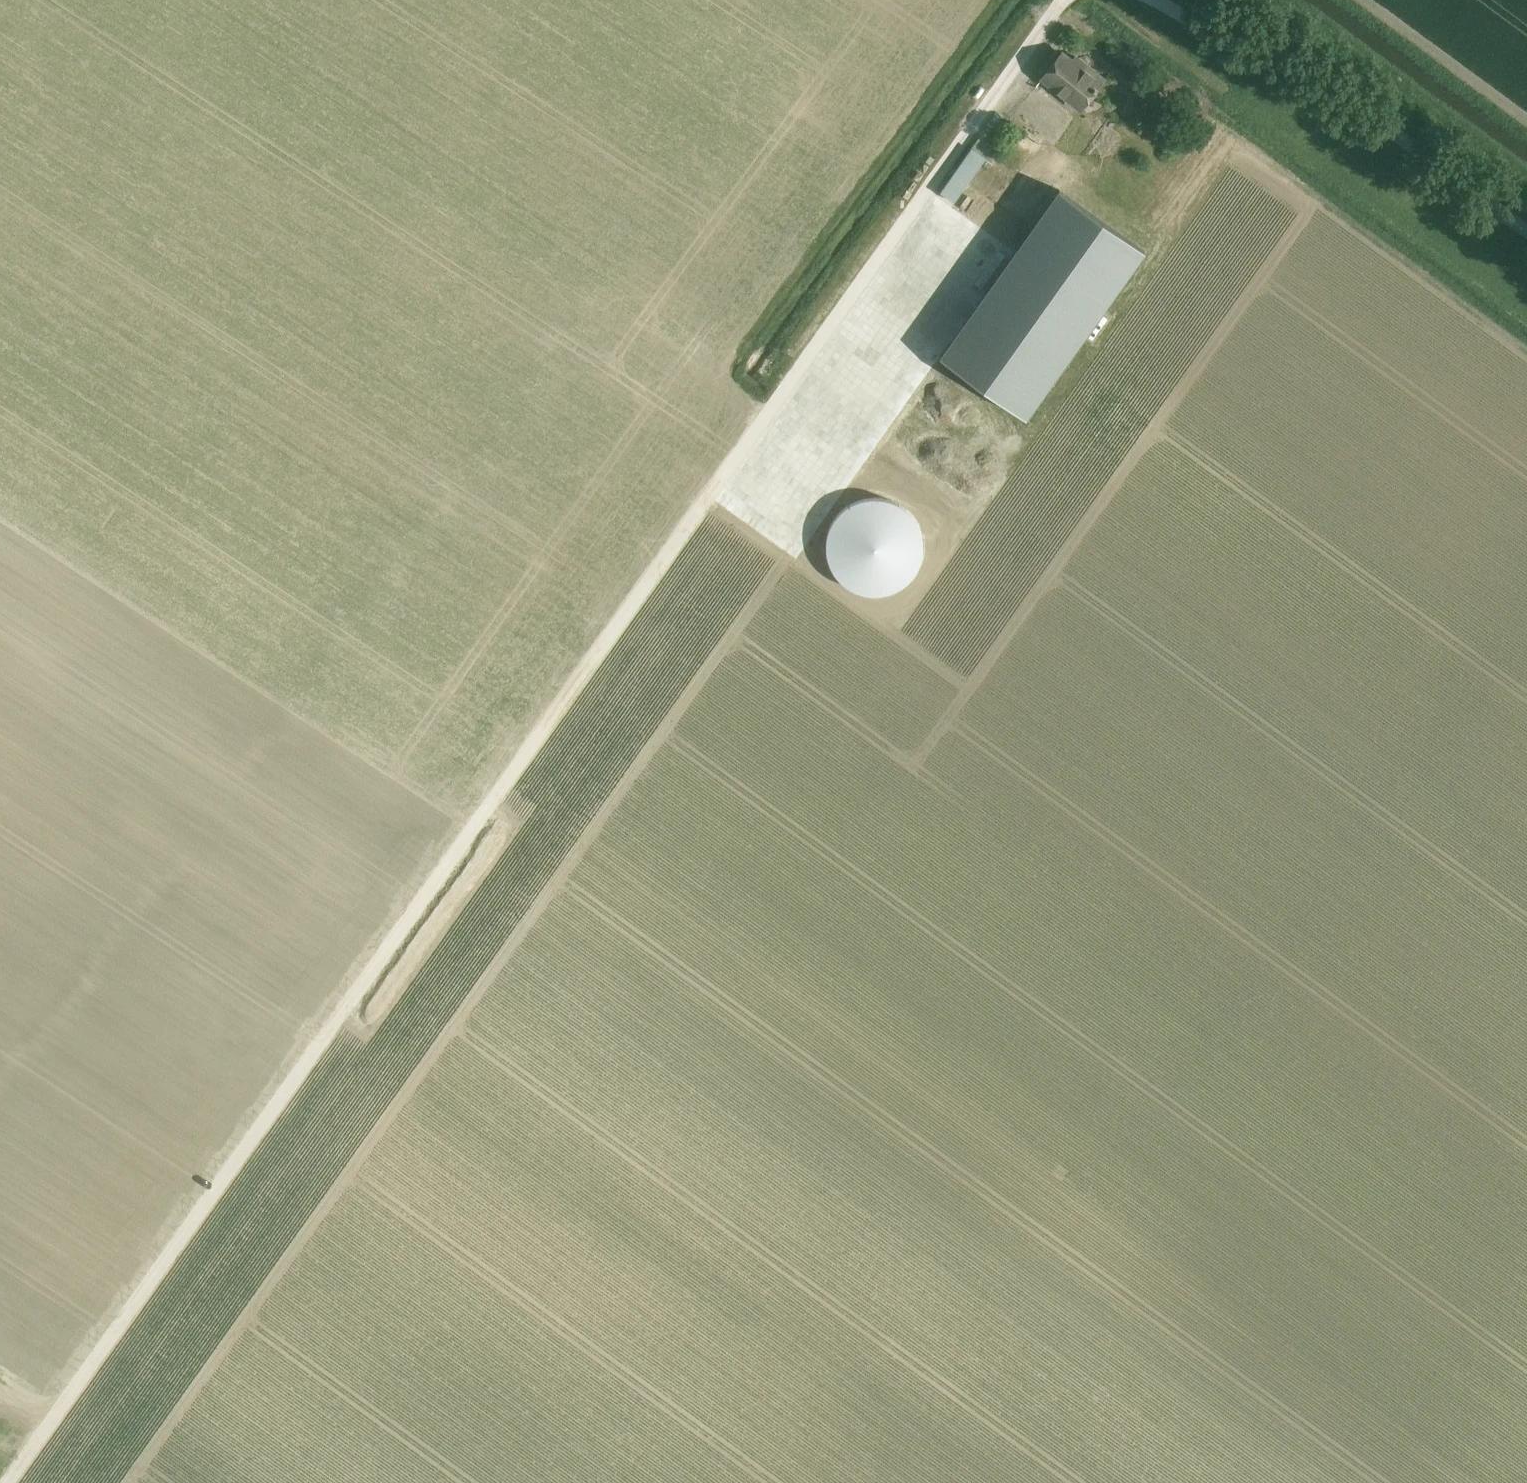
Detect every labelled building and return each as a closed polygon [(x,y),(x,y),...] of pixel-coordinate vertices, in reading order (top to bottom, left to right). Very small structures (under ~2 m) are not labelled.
[(1104,80),(1087,66),(1075,57),(1071,61),(1061,54),(1041,78),(1080,110),(1104,80)] [(973,147),(940,194),(953,203),(986,158),(973,147)] [(1060,193),(940,359),(1026,421),(1145,255),(1060,193)]
